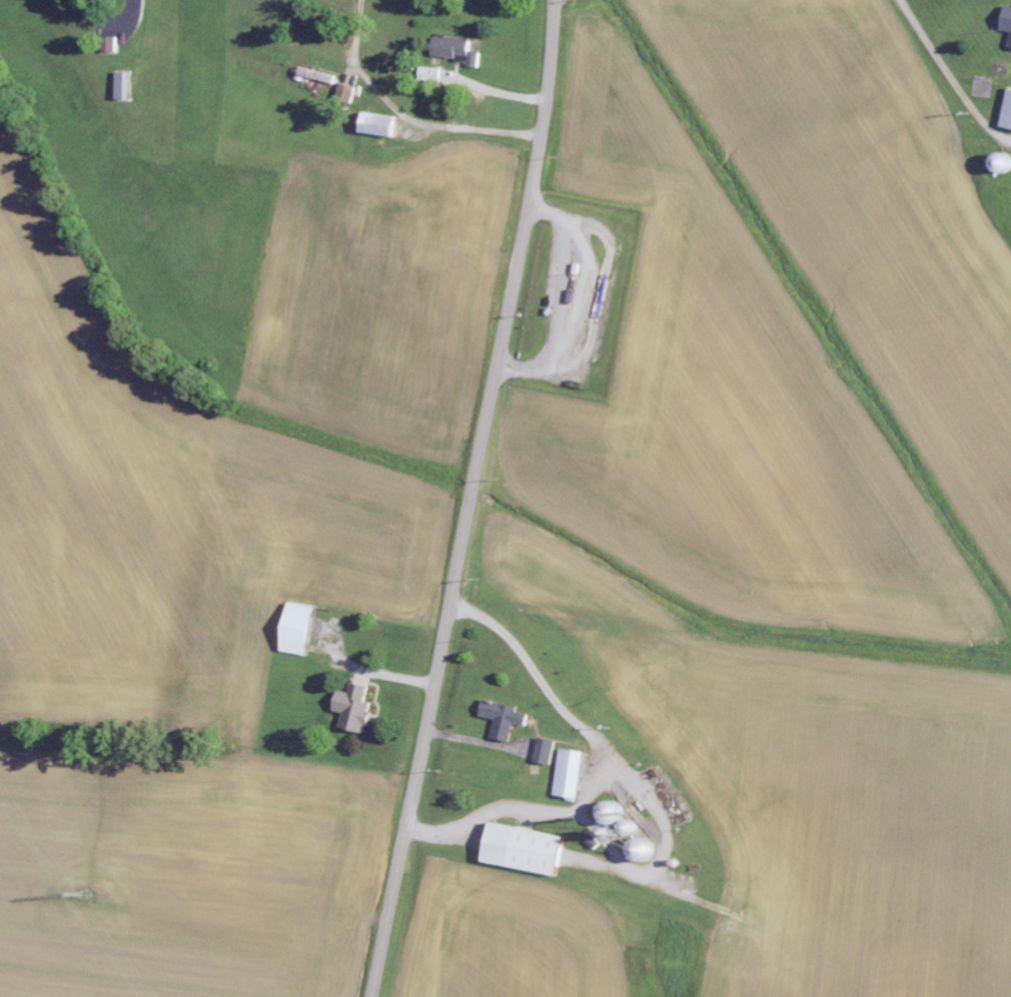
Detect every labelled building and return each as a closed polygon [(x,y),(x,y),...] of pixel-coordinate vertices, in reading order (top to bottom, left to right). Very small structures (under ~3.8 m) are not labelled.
[(438,57),(472,59),(471,68),(484,69),(485,52),(477,51),(477,40),(440,37),(438,57)] [(312,84),(314,79),(339,86),(341,78),(304,67),(300,81),(312,84)] [(353,103),(357,87),(345,84),(340,100),(353,103)] [(400,138),(403,118),(372,113),(368,133),(400,138)] [(322,606),(295,603),(291,653),(317,655),(322,606)] [(374,732),(379,703),(372,701),(376,686),(358,682),(356,692),(344,690),(337,725),(374,732)] [(488,717),(503,720),(499,738),(518,742),(521,724),(534,727),(537,714),(525,712),(526,707),(491,700),(488,717)] [(589,798),(592,750),(565,749),(562,797),(589,798)] [(567,876),(574,836),(501,823),(493,862),(567,876)]
